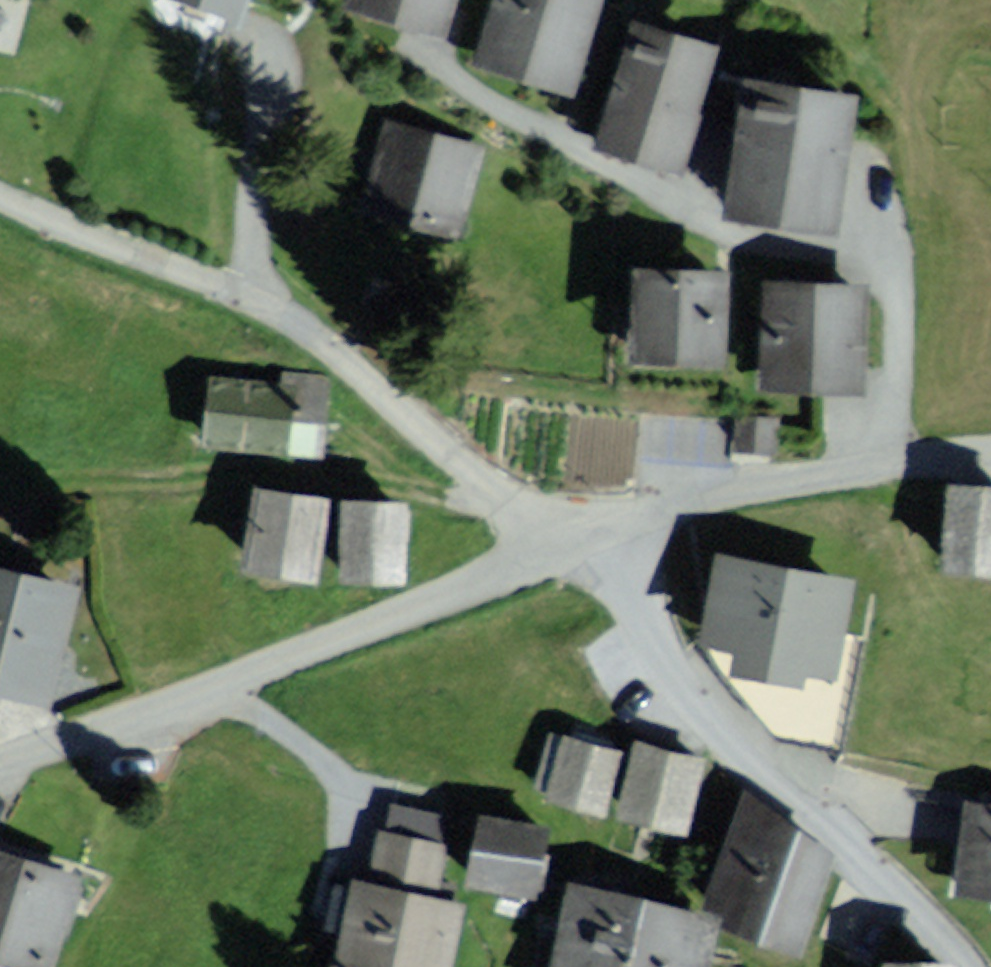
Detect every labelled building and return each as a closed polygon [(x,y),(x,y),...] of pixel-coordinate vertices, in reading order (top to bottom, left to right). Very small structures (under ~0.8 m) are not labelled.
[(246,9),(249,0),(211,0),(246,9)] [(476,60),(559,85),(585,0),(495,0),(476,60)] [(704,46),(632,27),(604,134),(676,153),(704,46)] [(841,91),(748,78),(733,178),(827,192),(841,91)] [(479,134),(382,108),(365,175),(462,200),(479,134)] [(701,355),(706,270),(630,266),(626,351),(701,355)] [(856,292),(770,286),(765,368),(851,374),(856,292)] [(311,365),(216,356),(208,438),(303,448),(311,365)] [(772,447),(776,414),(736,410),(732,442),(772,447)] [(944,486),(937,565),(990,569),(990,490),(944,486)] [(243,562),(297,573),(312,502),(258,491),(243,562)] [(341,572),(386,574),(389,504),(344,502),(341,572)] [(838,588),(719,559),(700,637),(819,666),(838,588)] [(35,692),(58,592),(0,578),(0,684),(35,692)] [(601,806),(611,750),(555,740),(545,797),(601,806)] [(679,822),(694,758),(637,745),(622,809),(679,822)] [(703,923),(788,949),(818,848),(738,794),(703,923)] [(979,805),(970,890),(990,892),(990,806),(979,805)] [(539,825),(479,817),(469,884),(530,893),(539,825)] [(376,837),(340,966),(428,966),(458,859),(376,837)] [(57,877),(0,865),(0,961),(28,966),(38,966),(57,877)] [(695,916),(580,888),(560,966),(683,966),(695,916)]
